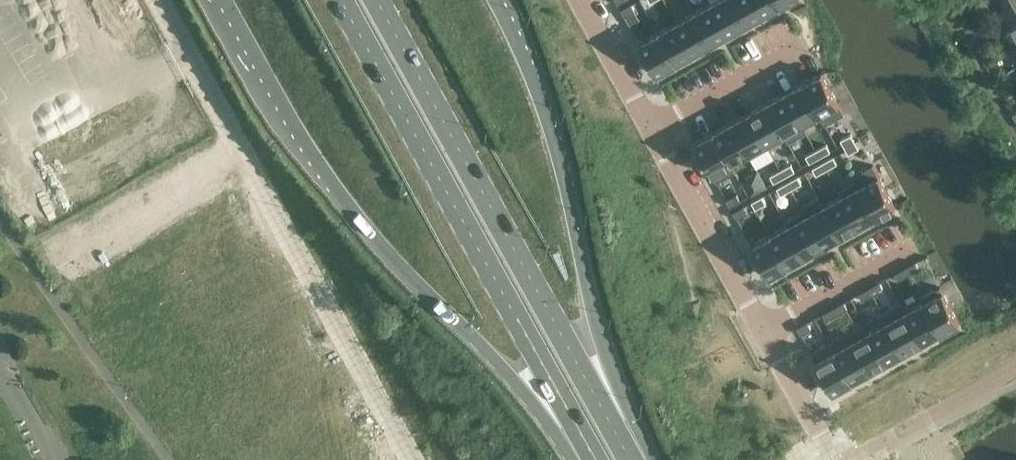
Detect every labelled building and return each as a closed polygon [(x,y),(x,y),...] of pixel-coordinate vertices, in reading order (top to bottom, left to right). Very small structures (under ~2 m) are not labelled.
[(728,34),(746,24),(733,0),(717,0),(711,3),(728,34)] [(746,24),(764,14),(756,0),(733,0),(746,24)] [(779,0),(756,0),(764,14),(782,4),(779,0)] [(693,13),(710,43),(728,34),(711,3),(693,13)] [(621,9),(624,16),(635,11),(631,4),(621,9)] [(675,23),(692,53),(710,43),(693,13),(675,23)] [(658,33),(675,63),(692,53),(675,23),(658,33)] [(639,43),(656,74),(675,63),(658,33),(639,43)] [(821,72),(802,83),(819,114),(821,118),(824,125),(844,114),(821,72)] [(802,83),(784,93),(801,124),(804,128),(804,127),(821,118),(819,114),(802,83)] [(784,93),(766,103),(784,134),(786,138),(785,138),(787,142),(807,132),(804,127),(804,128),(801,124),(784,93)] [(766,103),(749,113),(766,144),(768,148),(785,138),(786,138),(784,134),(766,103)] [(749,113),(731,123),(748,153),(747,154),(749,158),(750,158),(768,148),(766,144),(749,113)] [(731,123),(713,132),(730,163),(731,163),(747,154),(748,153),(731,123)] [(694,143),(711,174),(716,182),(735,171),(731,163),(730,163),(713,132),(694,143)] [(855,141),(851,134),(840,140),(844,147),(855,141)] [(859,148),(855,141),(844,147),(848,154),(859,148)] [(830,151),(826,144),(816,150),(820,157),(830,151)] [(816,150),(805,156),(809,163),(820,157),(816,150)] [(827,169),(837,163),(833,156),(823,162),(827,169)] [(812,168),(816,175),(827,169),(823,162),(812,168)] [(794,171),(791,164),(780,170),(784,177),(794,171)] [(857,181),(876,216),(895,206),(872,164),(853,175),(852,175),(856,182),(857,181)] [(780,170),(770,175),(774,182),(784,177),(780,170)] [(758,172),(744,180),(752,194),(766,187),(758,172)] [(791,189),(801,183),(797,176),(787,182),(791,189)] [(841,195),(858,226),(876,216),(857,181),(856,182),(838,192),(840,196),(841,195)] [(776,188),(780,195),(791,189),(787,182),(776,188)] [(736,194),(726,200),(730,207),(740,201),(736,194)] [(823,205),(840,236),(858,226),(841,195),(840,196),(824,205),(823,205)] [(751,202),(755,209),(766,203),(762,196),(751,202)] [(805,215),(822,246),(840,236),(823,205),(824,205),(819,196),(801,207),(800,207),(802,211),(803,211),(805,215)] [(733,212),(737,219),(747,213),(743,206),(733,212)] [(788,225),(805,256),(822,246),(805,215),(803,211),(802,211),(784,221),(787,225),(788,225)] [(770,235),(787,266),(805,256),(788,225),(787,225),(770,235)] [(751,245),(768,276),(787,266),(770,235),(751,245)] [(908,275),(919,269),(915,262),(905,268),(908,275)] [(894,274),(898,281),(908,275),(905,268),(894,274)] [(873,295),(883,289),(879,282),(869,288),(873,295)] [(923,301),(940,332),(959,322),(940,286),(920,297),(922,302),(923,301)] [(858,294),(862,301),(873,295),(869,288),(858,294)] [(940,332),(923,301),(922,302),(906,311),(905,311),(922,342),(940,332)] [(837,315),(848,309),(844,302),(833,308),(837,315)] [(883,313),(904,352),(922,342),(905,311),(906,311),(901,302),(900,303),(883,313)] [(823,313),(827,320),(837,315),(833,308),(823,313)] [(865,323),(887,362),(904,352),(883,313),(865,323)] [(797,328),(801,335),(811,329),(807,322),(797,328)] [(847,332),(869,372),(887,362),(865,323),(847,332)] [(829,342),(851,382),(869,372),(847,332),(829,342)] [(811,353),(832,392),(851,382),(829,342),(811,353)]
